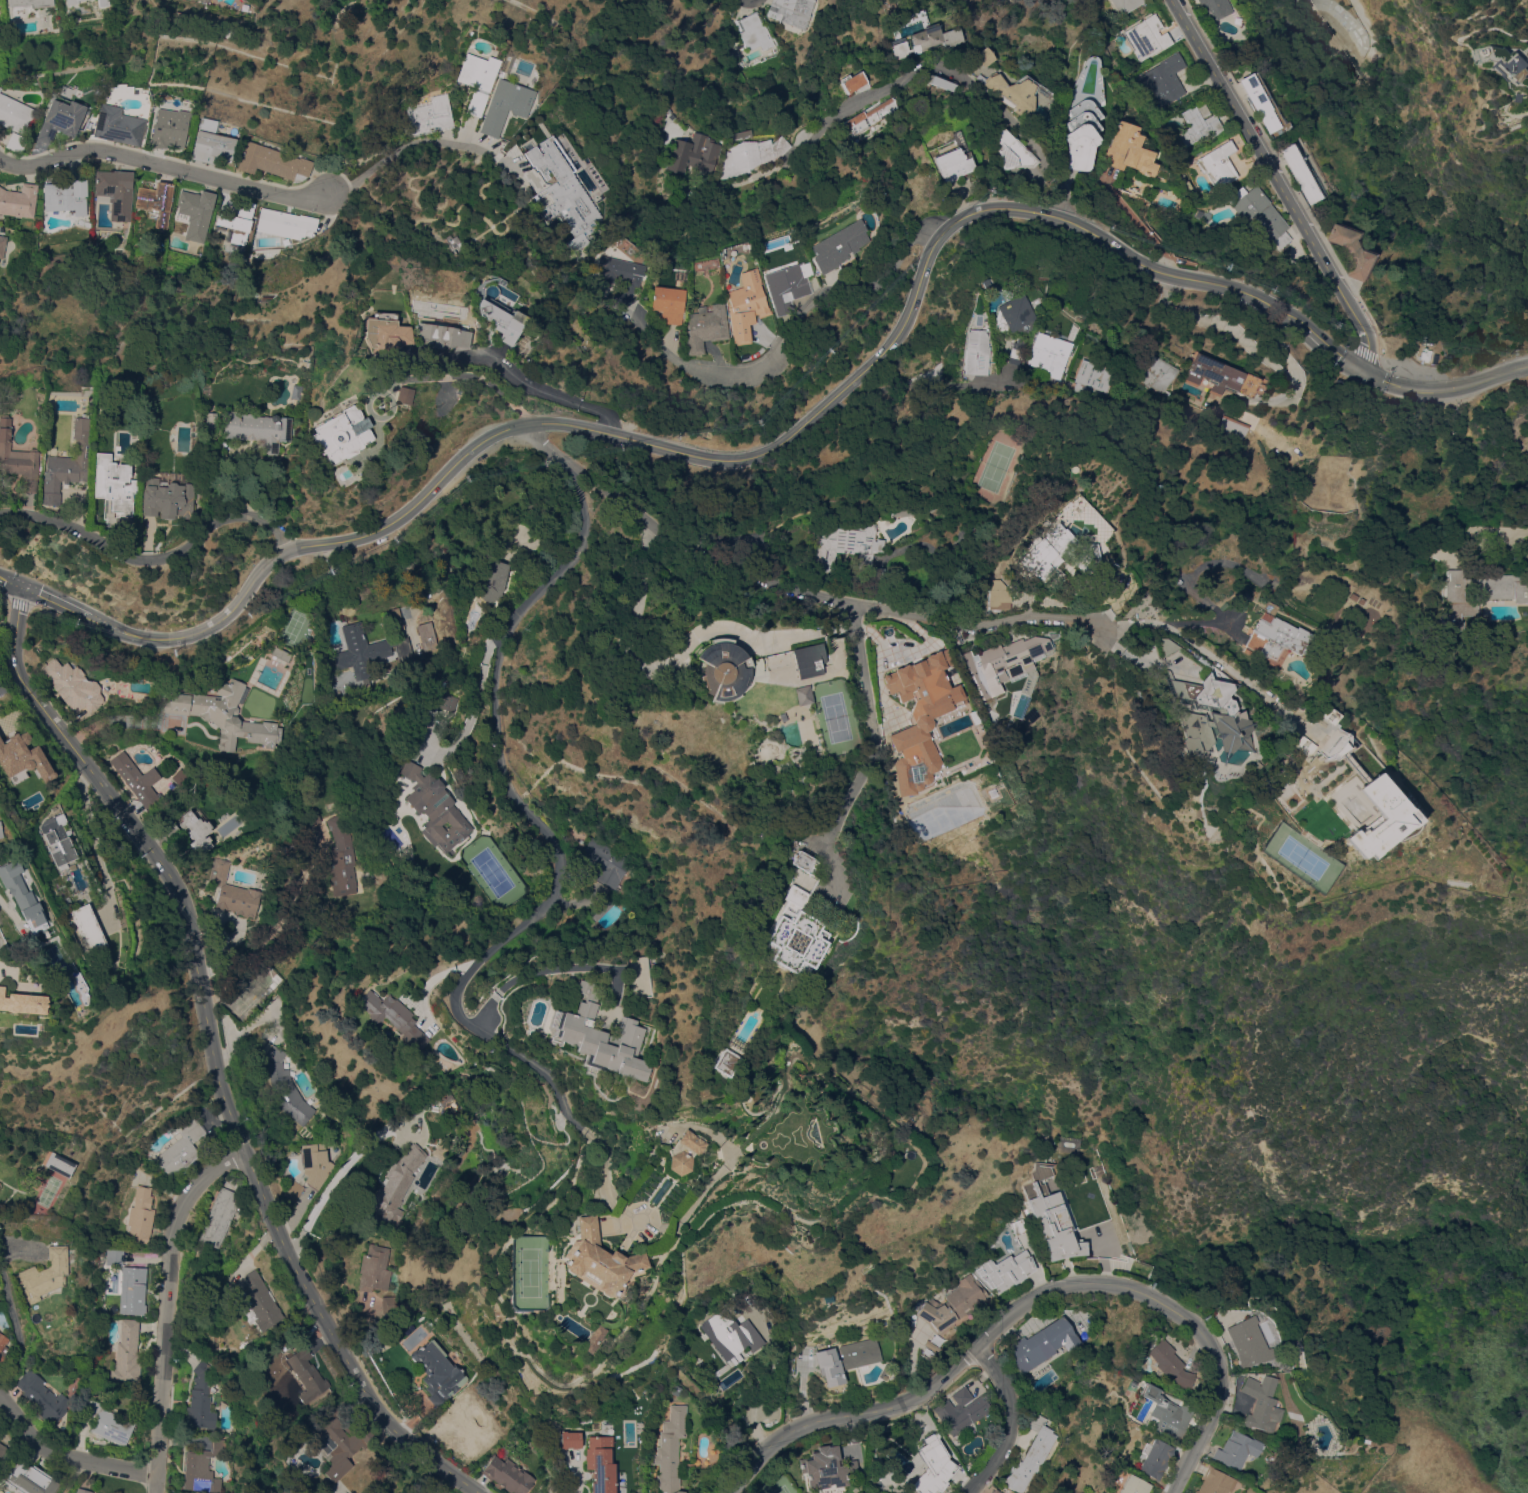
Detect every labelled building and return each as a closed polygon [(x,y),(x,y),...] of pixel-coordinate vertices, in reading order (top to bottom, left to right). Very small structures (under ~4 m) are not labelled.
[(11,6),(10,0),(54,0),(54,5),(13,9),(12,6),(11,6)] [(767,17),(773,0),(818,0),(813,14),(814,15),(808,31),(767,17)] [(1123,15),(1113,0),(1145,0),(1146,1),(1123,15)] [(1208,23),(1196,0),(1228,0),(1231,6),(1228,7),(1230,11),(1208,23)] [(249,4),(248,11),(241,10),(242,3),(249,4)] [(759,10),(776,44),(764,50),(761,46),(751,52),(740,31),(744,29),(739,20),(759,10)] [(1141,61),(1123,33),(1153,13),(1162,27),(1157,30),(1160,35),(1166,31),(1173,43),(1155,54),(1154,53),(1141,61)] [(926,25),(923,16),(890,29),(893,38),(926,25)] [(903,36),(908,49),(911,48),(910,46),(913,45),(909,35),(938,24),(941,33),(958,27),(963,42),(951,46),(950,44),(945,46),(943,41),(929,46),(929,48),(913,54),(912,51),(908,52),(909,54),(895,60),(889,41),(903,36)] [(983,66),(982,66),(975,57),(974,56),(985,46),(986,47),(992,54),(994,57),(983,66)] [(1186,66),(1174,73),(1186,92),(1163,106),(1152,88),(1148,90),(1142,78),(1150,68),(1177,51),(1186,66)] [(1527,73),(1527,59),(1517,51),(1505,69),(1523,80),(1527,73)] [(466,52),(487,60),(489,55),(502,60),(481,117),(466,112),(475,86),(456,79),(466,52)] [(1067,144),(1063,138),(1065,137),(1063,134),(1068,130),(1062,121),(1069,116),(1063,107),(1086,58),(1088,56),(1090,56),(1092,55),(1094,56),(1095,57),(1097,58),(1098,60),(1104,104),(1098,107),(1104,115),(1095,122),(1100,129),(1094,133),(1098,139),(1095,141),(1097,143),(1092,147),(1093,147),(1092,158),(1090,158),(1089,167),(1087,169),(1085,170),(1083,171),(1064,167),(1067,144)] [(867,82),(847,94),(839,80),(848,74),(850,77),(861,71),(867,82)] [(1014,82),(1016,80),(1024,74),(1036,82),(1031,95),(1032,95),(1032,111),(1025,119),(1011,109),(1012,108),(995,96),(995,95),(994,93),(982,83),(987,76),(996,72),(1005,84),(1014,82)] [(1236,80),(1249,72),(1250,73),(1253,72),(1283,123),(1286,121),(1290,127),(1271,139),(1236,80)] [(930,74),(957,84),(953,96),(926,86),(930,74)] [(480,131),(499,77),(536,91),(526,117),(508,111),(498,138),(480,131)] [(26,135),(0,123),(0,92),(38,110),(26,135)] [(454,127),(411,136),(405,106),(430,100),(429,95),(447,92),(454,127)] [(899,109),(855,135),(853,131),(849,133),(844,125),(846,124),(844,122),(863,111),(865,113),(892,97),(899,109)] [(53,98),(69,105),(71,100),(87,106),(76,134),(74,133),(72,136),(62,132),(63,131),(56,128),(50,143),(37,138),(53,98)] [(1194,105),(1195,105),(1202,101),(1209,113),(1202,118),(1203,119),(1214,113),(1223,129),(1212,136),(1210,133),(1181,150),(1173,136),(1189,127),(1180,113),(1194,105)] [(122,107),(121,113),(146,119),(140,146),(93,135),(101,102),(122,107)] [(156,122),(158,108),(177,111),(177,109),(191,111),(190,116),(189,116),(184,147),(182,147),(175,146),(167,145),(167,148),(163,147),(163,148),(151,146),(149,145),(150,139),(151,139),(154,122),(156,122)] [(980,147),(977,148),(973,116),(975,116),(989,117),(991,115),(1004,127),(1003,128),(1036,161),(1032,165),(1018,166),(1002,170),(998,157),(990,159),(986,146),(980,147)] [(201,117),(219,120),(216,134),(236,138),(231,159),(216,156),(215,163),(192,158),(201,117)] [(1137,127),(1135,133),(1142,136),(1138,146),(1154,152),(1150,162),(1157,164),(1152,178),(1136,172),(1137,169),(1124,164),(1122,170),(1101,162),(1107,146),(1117,120),(1137,127)] [(29,138),(22,153),(6,146),(13,131),(29,138)] [(691,142),(694,132),(707,135),(707,137),(715,139),(714,142),(721,144),(713,172),(688,165),(686,174),(667,168),(675,138),(691,142)] [(547,219),(540,209),(554,201),(545,187),(555,180),(557,184),(558,183),(548,168),(546,169),(548,172),(546,173),(549,177),(545,179),(537,168),(536,169),(533,164),(532,165),(523,152),(534,144),(540,153),(543,151),(537,142),(551,134),(574,170),(570,172),(600,217),(594,222),(596,226),(592,228),(594,231),(590,233),(592,236),(586,240),(588,242),(572,252),(566,241),(574,235),(570,228),(574,226),(566,214),(564,216),(560,210),(547,219)] [(721,151),(744,140),(757,140),(758,142),(772,137),(774,143),(780,135),(793,146),(781,159),(726,178),(721,152),(721,151)] [(1203,173),(1195,161),(1198,159),(1198,158),(1229,139),(1235,150),(1225,156),(1238,176),(1217,189),(1206,171),(1203,173)] [(246,140),(299,158),(299,157),(313,161),(308,176),(307,176),(306,177),(301,180),(297,181),(294,182),(294,181),(256,167),(253,174),(237,168),(246,140)] [(1308,205),(1276,151),(1289,143),(1290,144),(1294,142),(1301,153),(1303,152),(1304,154),(1302,155),(1324,193),(1320,195),(1321,197),(1308,205)] [(957,147),(959,151),(960,151),(961,154),(962,153),(964,157),(963,158),(963,159),(969,157),(974,167),(972,168),(972,170),(957,176),(957,178),(947,183),(944,182),(933,157),(957,147)] [(113,171),(113,170),(133,171),(132,186),(133,187),(131,221),(116,220),(115,221),(110,220),(112,202),(109,202),(109,196),(95,195),(95,186),(96,170),(113,171)] [(74,208),(45,211),(44,182),(72,181),(72,179),(86,178),(87,216),(74,216),(74,208)] [(1193,188),(1187,191),(1182,184),(1188,180),(1193,188)] [(156,189),(157,181),(175,183),(168,229),(154,227),(156,218),(148,217),(150,209),(135,207),(138,186),(156,189)] [(34,218),(0,214),(0,186),(6,190),(22,192),(23,182),(38,184),(34,218)] [(1281,248),(1277,243),(1275,245),(1271,241),(1270,242),(1249,219),(1239,228),(1224,212),(1236,200),(1231,194),(1240,185),(1246,192),(1252,186),(1289,227),(1285,231),(1292,238),(1281,248)] [(196,193),(201,194),(202,190),(217,193),(204,243),(189,239),(189,240),(185,239),(189,221),(188,220),(176,217),(179,205),(177,204),(181,190),(196,193)] [(251,220),(252,220),(249,232),(248,232),(245,246),(230,242),(230,243),(225,241),(228,229),(233,230),(234,228),(225,226),(224,231),(214,228),(218,211),(236,216),(241,199),(256,203),(251,220)] [(261,207),(299,215),(300,214),(319,218),(316,231),(307,229),(305,237),(302,236),(301,239),(256,229),(261,207)] [(823,275),(813,258),(816,256),(811,247),(861,218),(868,230),(865,231),(871,240),(859,247),(861,249),(854,253),(855,256),(823,275)] [(1349,264),(1340,245),(1327,240),(1325,237),(1331,222),(1335,224),(1336,222),(1359,232),(1356,240),(1359,248),(1374,253),(1364,279),(1362,281),(1348,276),(1346,272),(1349,264)] [(807,236),(810,243),(808,244),(812,256),(809,257),(802,238),(807,236)] [(293,239),(293,247),(286,247),(285,240),(293,239)] [(648,266),(645,279),(642,279),(637,298),(618,309),(613,289),(625,285),(599,279),(602,267),(599,266),(601,255),(648,266)] [(792,299),(796,310),(795,311),(777,317),(764,274),(803,262),(803,264),(810,261),(814,274),(808,275),(814,292),(792,299)] [(760,318),(758,314),(750,317),(751,321),(749,321),(752,343),(735,345),(732,324),(733,323),(733,318),(731,318),(730,307),(732,306),(728,292),(744,287),(742,277),(743,277),(741,273),(758,268),(762,282),(761,282),(766,295),(769,307),(770,306),(773,314),(760,318)] [(686,289),(680,337),(668,336),(669,323),(661,322),(662,311),(651,310),(654,286),(686,289)] [(1006,334),(991,330),(996,308),(996,307),(1021,292),(1032,311),(1033,317),(1030,321),(1033,321),(1028,335),(1014,330),(1010,333),(1007,328),(1006,334)] [(527,317),(511,345),(499,338),(503,332),(491,325),(493,322),(480,315),(481,313),(479,303),(482,298),(488,301),(490,298),(506,307),(504,309),(512,314),(515,310),(527,317)] [(730,338),(711,341),(711,339),(703,340),(705,353),(689,355),(686,335),(688,313),(698,312),(697,306),(706,305),(707,311),(713,311),(712,304),(725,302),(730,338)] [(366,318),(372,318),(373,311),(397,312),(396,325),(410,326),(413,342),(398,345),(394,349),(394,354),(371,353),(372,347),(371,347),(365,335),(366,318)] [(459,328),(459,329),(472,331),(469,347),(456,346),(456,347),(445,346),(445,348),(431,347),(432,344),(419,342),(419,337),(416,336),(418,321),(459,328)] [(966,329),(988,330),(987,346),(989,346),(987,375),(963,374),(966,331),(966,329)] [(1027,363),(1037,332),(1072,343),(1060,380),(1048,376),(1050,371),(1027,363)] [(1013,344),(1018,345),(1018,342),(1025,344),(1024,346),(1025,346),(1020,366),(1008,363),(1013,344)] [(1163,394),(1144,381),(1145,379),(1131,370),(1145,349),(1178,371),(1163,394)] [(1260,379),(1261,377),(1267,379),(1264,385),(1266,385),(1262,395),(1254,392),(1252,398),(1235,390),(1234,392),(1223,387),(1219,397),(1208,392),(1213,381),(1201,376),(1196,387),(1182,380),(1195,350),(1260,379)] [(1075,381),(1082,359),(1114,369),(1107,391),(1075,381)] [(411,388),(397,386),(393,402),(408,405),(411,388)] [(340,410),(352,404),(352,405),(353,404),(355,407),(356,407),(359,411),(361,415),(361,417),(360,417),(361,418),(365,416),(371,426),(366,428),(366,429),(367,428),(372,437),(371,437),(372,439),(362,445),(363,446),(356,450),(357,452),(344,458),(344,457),(333,463),(331,459),(328,461),(323,452),(320,454),(310,434),(314,432),(312,428),(313,427),(312,425),(321,421),(322,422),(323,422),(322,420),(329,416),(330,418),(332,417),(326,407),(334,403),(339,413),(341,411),(340,410)] [(240,411),(240,413),(256,413),(256,416),(264,416),(264,415),(267,416),(268,416),(272,417),(272,415),(275,414),(277,415),(277,417),(280,417),(280,416),(292,417),(290,442),(279,441),(277,454),(262,452),(263,440),(223,437),(226,410),(240,411)] [(216,413),(216,429),(208,428),(209,412),(216,413)] [(75,438),(72,438),(74,417),(76,417),(76,414),(82,415),(82,413),(87,414),(87,418),(89,418),(88,427),(91,427),(89,465),(86,465),(85,482),(68,481),(68,484),(63,483),(63,481),(59,481),(59,492),(60,492),(59,505),(41,504),(43,471),(45,471),(46,455),(74,457),(75,439),(75,438)] [(1249,425),(1243,440),(1217,428),(1223,414),(1249,425)] [(22,473),(0,472),(0,417),(10,417),(9,450),(38,451),(36,492),(21,491),(22,473)] [(110,453),(109,462),(115,462),(115,467),(116,467),(117,464),(130,464),(130,477),(128,477),(128,481),(130,479),(135,480),(135,485),(136,485),(136,490),(134,490),(134,492),(132,491),(131,516),(119,516),(119,517),(114,517),(114,511),(111,511),(111,496),(110,496),(110,499),(104,498),(104,497),(94,497),(96,452),(110,453)] [(145,486),(145,477),(158,477),(157,481),(166,481),(166,484),(169,482),(175,482),(177,485),(185,486),(186,483),(190,483),(191,485),(193,485),(191,518),(180,517),(180,514),(174,514),(174,519),(159,518),(159,512),(160,512),(160,510),(156,510),(156,516),(141,515),(142,491),(144,491),(144,486),(145,486)] [(811,570),(814,527),(855,530),(856,522),(877,524),(876,539),(884,539),(883,553),(874,553),(873,567),(890,568),(889,576),(858,573),(859,553),(837,551),(835,572),(811,570)] [(1097,543),(1098,560),(1085,577),(1062,552),(1058,556),(1061,560),(1055,566),(1064,576),(1052,587),(1043,577),(1037,582),(1028,571),(1033,567),(1019,551),(1038,533),(1041,537),(1057,523),(1062,529),(1065,526),(1081,544),(1097,543)] [(505,591),(502,593),(504,594),(498,601),(497,600),(491,605),(488,603),(485,606),(476,597),(479,595),(476,592),(483,585),(488,560),(511,564),(505,591)] [(1494,574),(1527,574),(1527,603),(1511,603),(1511,599),(1475,599),(1475,584),(1465,584),(1465,600),(1478,600),(1478,616),(1461,616),(1461,621),(1462,621),(1462,630),(1448,630),(1448,621),(1444,621),(1444,612),(1450,612),(1450,602),(1447,602),(1447,569),(1464,569),(1464,579),(1475,579),(1475,571),(1494,571),(1494,574)] [(999,579),(1005,585),(1004,589),(1011,589),(1010,602),(1009,602),(1009,609),(989,609),(989,606),(988,606),(989,579),(999,579)] [(1354,601),(1348,597),(1350,592),(1357,596),(1354,601)] [(1295,628),(1296,626),(1314,636),(1308,647),(1304,655),(1300,653),(1299,655),(1289,649),(1278,669),(1256,657),(1256,658),(1242,651),(1245,645),(1250,635),(1249,635),(1253,628),(1254,629),(1254,627),(1253,626),(1255,622),(1256,623),(1263,611),(1295,628)] [(406,628),(395,632),(391,617),(402,613),(406,628)] [(396,636),(397,639),(409,636),(415,657),(400,661),(397,649),(397,645),(392,647),(394,655),(373,660),(377,675),(357,680),(353,666),(336,670),(332,654),(349,649),(342,626),(362,620),(368,644),(396,636)] [(433,621),(440,647),(426,651),(419,625),(433,621)] [(982,699),(981,699),(960,653),(969,649),(972,655),(976,653),(977,655),(981,654),(980,652),(998,643),(1000,646),(1020,638),(1022,640),(1032,635),(1046,638),(1051,648),(1028,658),(1027,657),(1019,661),(1017,663),(1018,666),(1009,670),(1008,666),(1004,668),(1001,667),(1006,678),(997,682),(1001,691),(982,699)] [(698,654),(701,651),(704,648),(707,646),(711,644),(716,642),(721,642),(724,642),(726,642),(730,643),(731,644),(738,647),(741,649),(744,651),(747,656),(749,656),(752,661),(752,665),(753,667),(750,666),(750,672),(750,675),(750,677),(747,686),(744,689),(740,694),(742,695),(741,696),(740,697),(734,700),(732,701),(731,699),(730,699),(726,701),(722,701),(722,703),(721,703),(717,703),(713,702),(711,701),(713,696),(711,695),(706,692),(707,691),(705,690),(703,687),(701,684),(702,683),(700,678),(700,675),(703,674),(703,673),(703,670),(704,666),(705,663),(696,656),(698,654)] [(822,642),(826,662),(821,663),(823,673),(799,679),(792,649),(822,642)] [(292,654),(288,662),(272,654),(276,646),(292,654)] [(55,657),(62,666),(67,661),(73,668),(77,665),(85,674),(84,675),(87,679),(96,680),(100,687),(100,693),(103,697),(103,701),(100,703),(101,704),(99,705),(100,706),(92,712),(92,711),(90,713),(84,706),(75,713),(69,704),(68,705),(52,684),(53,684),(47,677),(48,676),(42,668),(55,657)] [(889,747),(885,736),(887,735),(910,726),(908,719),(911,710),(912,710),(916,701),(914,697),(902,702),(898,694),(897,694),(895,692),(890,694),(888,688),(887,688),(885,684),(886,683),(885,680),(893,676),(892,675),(897,673),(896,671),(899,670),(899,669),(903,667),(905,668),(906,670),(909,669),(910,671),(931,661),(939,680),(932,684),(936,693),(958,683),(964,698),(961,699),(963,704),(937,715),(938,718),(932,721),(933,721),(930,729),(932,734),(929,735),(941,761),(938,770),(930,773),(931,777),(929,782),(924,784),(921,783),(922,784),(920,788),(915,791),(915,793),(898,796),(894,763),(898,757),(903,757),(901,751),(892,755),(889,747)] [(1219,751),(1215,739),(1218,737),(1213,736),(1216,732),(1213,732),(1212,727),(1207,726),(1212,741),(1206,746),(1207,751),(1201,749),(1198,741),(1192,747),(1191,748),(1185,747),(1182,737),(1173,709),(1200,714),(1202,712),(1205,720),(1209,721),(1206,711),(1216,713),(1214,708),(1195,704),(1193,706),(1191,700),(1168,696),(1162,678),(1167,678),(1164,669),(1167,670),(1171,679),(1198,686),(1197,682),(1207,670),(1209,678),(1236,684),(1226,696),(1227,698),(1231,699),(1234,709),(1233,710),(1237,711),(1241,709),(1244,719),(1247,719),(1250,729),(1244,735),(1246,735),(1251,750),(1250,751),(1235,748),(1235,747),(1230,753),(1219,751)] [(229,683),(232,677),(247,684),(246,686),(250,688),(242,704),(239,702),(237,705),(239,708),(238,713),(236,715),(240,720),(262,723),(263,721),(278,722),(277,727),(282,727),(281,743),(275,742),(275,748),(265,747),(266,745),(262,744),(262,743),(247,741),(247,737),(246,736),(245,741),(238,740),(238,739),(236,739),(235,751),(224,749),(223,750),(220,749),(218,747),(218,743),(220,742),(221,732),(220,731),(220,728),(210,718),(207,721),(200,715),(189,713),(189,714),(163,711),(165,699),(171,700),(172,690),(214,695),(221,680),(229,683)] [(794,688),(809,684),(814,702),(799,706),(794,688)] [(455,712),(439,707),(445,688),(451,690),(450,694),(459,697),(455,712)] [(1339,715),(1332,725),(1317,714),(1324,704),(1339,715)] [(7,777),(0,765),(0,739),(3,744),(9,740),(7,737),(16,732),(18,735),(26,730),(32,740),(24,745),(27,750),(36,744),(52,771),(54,771),(55,773),(54,776),(53,777),(51,777),(42,783),(39,777),(37,778),(32,769),(35,768),(33,765),(32,767),(31,768),(29,769),(27,769),(26,769),(24,770),(27,776),(13,784),(9,776),(7,777)] [(1313,743),(1305,753),(1292,743),(1300,733),(1313,743)] [(1375,772),(1393,794),(1397,790),(1408,803),(1405,805),(1409,810),(1410,809),(1419,820),(1392,841),(1390,838),(1375,850),(1377,853),(1368,860),(1363,853),(1357,858),(1341,838),(1352,829),(1355,832),(1360,828),(1359,827),(1372,818),(1367,811),(1371,808),(1355,788),(1363,781),(1335,746),(1338,743),(1367,779),(1375,772)] [(124,750),(142,774),(153,766),(162,777),(151,786),(161,799),(147,810),(110,760),(124,750)] [(437,844),(434,847),(421,830),(425,827),(423,824),(430,818),(424,811),(420,812),(418,812),(415,811),(414,810),(412,809),(411,807),(410,804),(410,801),(411,798),(411,796),(413,795),(410,793),(414,789),(412,786),(430,771),(436,779),(438,777),(446,786),(444,788),(456,802),(453,804),(457,809),(458,808),(461,812),(460,812),(474,828),(467,834),(468,835),(459,843),(458,842),(445,854),(437,844)] [(183,820),(182,819),(184,817),(182,815),(190,808),(198,818),(200,817),(202,821),(205,819),(206,821),(208,820),(213,826),(211,828),(212,830),(204,836),(205,837),(208,835),(211,839),(209,841),(213,845),(203,852),(199,846),(194,850),(189,843),(194,840),(193,838),(191,839),(189,835),(190,834),(188,831),(190,830),(188,827),(184,829),(179,823),(183,820)] [(67,835),(77,857),(57,866),(47,845),(49,844),(43,830),(40,828),(47,817),(49,818),(63,812),(71,831),(67,835)] [(336,845),(335,841),(332,833),(328,825),(324,820),(340,813),(347,824),(350,830),(352,835),(357,866),(354,866),(358,892),(333,896),(327,854),(331,853),(330,845),(336,845)] [(178,828),(169,836),(159,824),(169,816),(178,828)] [(792,840),(794,846),(790,847),(791,851),(785,852),(783,843),(792,840)] [(579,862),(599,871),(595,879),(614,887),(627,858),(589,841),(579,862)] [(811,858),(803,872),(787,863),(790,858),(789,857),(791,854),(792,854),(795,849),(811,858)] [(247,889),(248,887),(262,891),(255,918),(252,918),(253,917),(249,916),(249,917),(235,913),(236,911),(228,909),(227,910),(215,907),(222,882),(209,879),(215,856),(232,861),(226,883),(247,889)] [(6,888),(0,877),(0,864),(3,863),(4,865),(17,858),(23,870),(19,873),(28,891),(29,890),(35,902),(38,901),(43,912),(42,913),(48,926),(43,929),(42,926),(36,929),(37,932),(33,933),(14,894),(12,895),(8,887),(6,888)] [(765,959),(768,955),(758,949),(762,942),(760,941),(783,900),(780,898),(788,884),(806,894),(797,911),(819,923),(816,928),(826,933),(822,941),(824,942),(809,968),(807,967),(803,974),(793,969),(791,973),(765,959)] [(88,903),(108,945),(90,953),(71,911),(88,903)] [(70,1008),(88,1001),(70,956),(52,963),(70,1008)] [(560,1029),(558,1028),(563,1011),(574,1014),(578,1001),(583,1002),(585,994),(575,991),(579,979),(593,983),(592,987),(599,989),(595,1003),(597,1003),(592,1020),(593,1020),(590,1028),(618,1036),(624,1016),(636,1020),(634,1025),(644,1028),(635,1058),(650,1062),(644,1082),(616,1073),(616,1070),(614,1070),(614,1071),(605,1068),(604,1071),(581,1064),(585,1054),(576,1051),(577,1046),(574,1045),(574,1046),(568,1044),(569,1044),(565,1042),(566,1042),(557,1039),(560,1029)] [(7,1010),(0,1009),(0,985),(4,986),(3,997),(8,997),(8,992),(47,996),(45,1014),(34,1013),(34,1020),(17,1018),(17,1012),(7,1011),(7,1010)] [(390,994),(388,996),(393,1000),(395,998),(396,999),(413,1013),(410,1017),(416,1021),(413,1024),(430,1039),(418,1053),(400,1038),(404,1034),(397,1028),(396,1030),(383,1019),(378,1025),(367,1016),(369,1014),(356,1003),(368,989),(381,1000),(383,998),(384,998),(388,993),(390,994)] [(272,1043),(287,1053),(281,1061),(283,1069),(289,1068),(292,1082),(303,1099),(316,1110),(302,1127),(282,1110),(281,1110),(274,1100),(266,1064),(275,1062),(265,1055),(272,1043)] [(736,1058),(725,1077),(707,1067),(718,1047),(736,1058)] [(445,1083),(456,1101),(444,1108),(433,1090),(445,1083)] [(183,1135),(180,1131),(197,1117),(207,1131),(192,1143),(200,1154),(170,1177),(155,1157),(183,1135)] [(691,1157),(690,1170),(679,1175),(668,1168),(669,1155),(666,1150),(672,1147),(677,1138),(679,1139),(685,1128),(690,1132),(694,1135),(694,1136),(697,1138),(697,1137),(702,1140),(702,1141),(703,1142),(704,1141),(707,1143),(698,1156),(694,1153),(691,1157)] [(389,1166),(392,1168),(397,1160),(415,1140),(430,1155),(414,1172),(416,1175),(399,1207),(403,1209),(395,1224),(365,1207),(377,1184),(382,1186),(387,1178),(383,1176),(389,1166)] [(319,1190),(300,1177),(304,1171),(304,1170),(303,1165),(302,1165),(300,1148),(302,1148),(301,1144),(317,1143),(317,1150),(327,1149),(328,1159),(335,1164),(319,1190)] [(52,1151),(76,1163),(68,1177),(45,1165),(52,1151)] [(1072,1228),(1068,1229),(1073,1241),(1085,1241),(1085,1254),(1074,1254),(1067,1255),(1049,1260),(1044,1248),(1047,1247),(1043,1239),(1028,1199),(1037,1195),(1032,1181),(1035,1180),(1032,1172),(1035,1169),(1035,1161),(1039,1161),(1039,1164),(1050,1166),(1053,1174),(1039,1180),(1040,1183),(1044,1182),(1049,1194),(1058,1190),(1072,1228)] [(150,1234),(149,1233),(147,1244),(128,1241),(130,1225),(127,1224),(130,1206),(134,1206),(135,1201),(134,1200),(137,1184),(152,1186),(150,1195),(154,1196),(153,1199),(152,1199),(151,1206),(151,1207),(151,1208),(155,1209),(150,1234)] [(242,1195),(219,1248),(197,1239),(220,1185),(242,1195)] [(563,1255),(573,1240),(579,1239),(577,1216),(596,1214),(599,1247),(609,1254),(613,1249),(624,1257),(643,1251),(648,1267),(643,1269),(639,1270),(634,1271),(634,1272),(630,1273),(628,1273),(612,1298),(609,1295),(606,1296),(601,1293),(601,1290),(600,1290),(598,1291),(574,1274),(575,1273),(575,1272),(572,1273),(568,1270),(567,1268),(564,1266),(568,1259),(563,1255)] [(362,1253),(367,1254),(369,1244),(390,1247),(386,1269),(391,1269),(388,1289),(379,1288),(379,1289),(372,1288),(371,1292),(358,1290),(361,1272),(359,1272),(362,1253)] [(38,1271),(48,1266),(48,1245),(67,1245),(68,1273),(64,1273),(64,1284),(39,1295),(40,1299),(27,1305),(13,1275),(34,1265),(38,1271)] [(1011,1255),(1012,1257),(1024,1249),(1031,1259),(1025,1262),(1030,1269),(1024,1273),(1025,1275),(1006,1288),(1006,1287),(1004,1288),(1004,1287),(994,1293),(986,1281),(985,1282),(982,1276),(981,1277),(977,1271),(975,1268),(992,1257),(997,1264),(1011,1255)] [(144,1304),(146,1304),(146,1312),(144,1312),(143,1316),(141,1316),(141,1314),(119,1313),(120,1293),(118,1293),(120,1276),(122,1276),(122,1271),(116,1265),(106,1264),(107,1253),(123,1254),(123,1265),(120,1265),(122,1267),(122,1266),(147,1267),(144,1304)] [(254,1268),(268,1290),(269,1289),(276,1300),(274,1301),(278,1307),(279,1306),(281,1309),(280,1310),(284,1316),(285,1315),(285,1316),(262,1331),(255,1321),(250,1324),(233,1298),(251,1287),(244,1275),(254,1268)] [(960,1286),(957,1282),(970,1273),(975,1280),(977,1279),(989,1295),(987,1297),(989,1299),(966,1315),(966,1314),(960,1318),(959,1316),(953,1321),(954,1322),(936,1334),(928,1322),(917,1315),(926,1301),(933,1298),(942,1304),(949,1300),(946,1296),(960,1286)] [(395,1296),(395,1304),(382,1304),(382,1296),(395,1296)] [(744,1340),(718,1358),(708,1344),(712,1341),(701,1325),(723,1310),(734,1326),(746,1317),(747,1317),(748,1317),(765,1342),(764,1343),(765,1344),(752,1353),(744,1340)] [(1250,1314),(1255,1322),(1253,1323),(1265,1348),(1270,1347),(1273,1358),(1244,1367),(1224,1328),(1250,1314)] [(1055,1349),(1057,1352),(1022,1374),(1004,1348),(1023,1336),(1026,1339),(1063,1315),(1081,1342),(1067,1351),(1063,1344),(1055,1349)] [(136,1354),(141,1355),(139,1384),(109,1382),(110,1368),(116,1368),(117,1342),(120,1342),(121,1318),(139,1319),(136,1354)] [(580,1347),(596,1323),(605,1330),(589,1354),(580,1347)] [(10,1349),(0,1364),(0,1331),(8,1337),(3,1345),(10,1349)] [(839,1346),(876,1337),(881,1360),(841,1370),(844,1381),(826,1386),(822,1374),(821,1375),(819,1367),(818,1367),(813,1352),(833,1347),(836,1359),(838,1358),(838,1359),(842,1358),(839,1346)] [(1181,1368),(1184,1370),(1195,1374),(1191,1389),(1174,1384),(1155,1365),(1157,1363),(1146,1352),(1161,1337),(1174,1350),(1172,1352),(1185,1365),(1181,1368)] [(464,1375),(454,1384),(459,1389),(454,1393),(453,1393),(449,1396),(450,1397),(436,1408),(428,1397),(431,1395),(425,1388),(428,1386),(422,1378),(427,1374),(412,1357),(411,1358),(408,1355),(416,1348),(418,1350),(428,1341),(429,1342),(433,1338),(447,1354),(445,1356),(454,1366),(456,1365),(464,1375)] [(940,1348),(937,1352),(924,1344),(927,1339),(940,1348)] [(305,1345),(316,1360),(308,1365),(325,1389),(306,1403),(296,1390),(304,1384),(286,1359),(305,1345)] [(55,1360),(67,1361),(66,1368),(54,1367),(55,1360)] [(207,1428),(207,1427),(186,1426),(187,1418),(185,1418),(185,1414),(187,1415),(187,1410),(186,1410),(186,1406),(190,1406),(192,1360),(207,1361),(213,1367),(213,1377),(212,1378),(210,1378),(209,1394),(211,1394),(210,1411),(218,1412),(216,1429),(207,1428)] [(44,1380),(41,1384),(56,1396),(59,1392),(68,1399),(66,1402),(68,1404),(65,1407),(67,1409),(52,1427),(47,1423),(48,1421),(47,1420),(47,1419),(44,1417),(43,1418),(40,1415),(40,1414),(33,1408),(34,1407),(30,1403),(32,1401),(23,1393),(24,1391),(15,1383),(16,1382),(17,1382),(24,1373),(29,1368),(44,1380)] [(1247,1413),(1251,1414),(1256,1397),(1240,1390),(1247,1376),(1259,1382),(1258,1384),(1260,1385),(1263,1374),(1276,1378),(1271,1397),(1279,1400),(1277,1407),(1283,1409),(1279,1422),(1276,1421),(1272,1433),(1264,1431),(1264,1430),(1251,1426),(1250,1427),(1243,1425),(1247,1413)] [(1158,1390),(1153,1400),(1140,1394),(1145,1384),(1158,1390)] [(972,1419),(974,1422),(954,1435),(953,1433),(950,1435),(932,1409),(948,1398),(953,1406),(960,1402),(963,1406),(981,1394),(989,1404),(980,1410),(982,1413),(972,1419)] [(104,1404),(102,1407),(135,1423),(125,1445),(124,1447),(109,1440),(108,1443),(94,1436),(95,1434),(90,1431),(90,1430),(90,1429),(95,1417),(78,1409),(84,1395),(104,1404)] [(1157,1396),(1179,1407),(1181,1402),(1195,1408),(1179,1440),(1153,1427),(1156,1419),(1147,1415),(1157,1396)] [(684,1491),(685,1492),(659,1492),(660,1486),(656,1486),(657,1474),(660,1475),(660,1464),(651,1463),(651,1454),(657,1454),(657,1446),(660,1446),(661,1431),(663,1431),(663,1420),(670,1420),(670,1412),(671,1412),(671,1404),(686,1405),(686,1438),(679,1438),(678,1462),(679,1462),(679,1490),(684,1491)] [(331,1463),(329,1461),(328,1461),(309,1441),(313,1438),(311,1436),(332,1416),(329,1413),(327,1415),(325,1413),(333,1405),(354,1428),(361,1421),(376,1438),(364,1449),(362,1446),(347,1459),(353,1465),(333,1483),(322,1471),(331,1463)] [(1035,1472),(1024,1492),(1021,1492),(1002,1483),(1012,1465),(1016,1467),(1019,1460),(1021,1461),(1037,1432),(1026,1426),(1034,1411),(1048,1418),(1044,1425),(1054,1430),(1051,1436),(1056,1438),(1037,1473),(1035,1472)] [(583,1427),(583,1444),(568,1444),(568,1428),(583,1427)] [(954,1460),(942,1468),(940,1463),(929,1470),(928,1468),(926,1470),(924,1471),(922,1470),(921,1469),(919,1466),(910,1471),(906,1465),(904,1467),(895,1452),(907,1445),(909,1448),(913,1446),(912,1446),(925,1438),(924,1436),(935,1429),(954,1460)] [(1239,1471),(1211,1458),(1216,1447),(1221,1450),(1227,1436),(1229,1437),(1232,1429),(1252,1439),(1252,1438),(1262,1443),(1262,1445),(1263,1445),(1261,1449),(1260,1448),(1255,1457),(1247,1453),(1239,1471)] [(632,1486),(632,1492),(617,1492),(617,1475),(601,1476),(601,1473),(584,1474),(584,1459),(590,1459),(590,1457),(588,1457),(588,1453),(589,1453),(589,1446),(589,1436),(608,1436),(609,1445),(609,1449),(631,1449),(631,1463),(632,1463),(632,1469),(635,1469),(635,1486),(632,1486)] [(221,1492),(204,1491),(204,1490),(183,1488),(186,1450),(201,1451),(201,1449),(210,1450),(211,1437),(220,1437),(220,1439),(226,1439),(225,1456),(213,1455),(213,1456),(209,1456),(208,1470),(213,1470),(213,1477),(221,1478),(221,1492)] [(1154,1479),(1155,1478),(1137,1469),(1142,1459),(1143,1460),(1150,1446),(1149,1445),(1153,1437),(1174,1448),(1158,1480),(1154,1479)] [(927,1440),(915,1455),(926,1463),(910,1485),(920,1492),(936,1492),(959,1464),(927,1440)] [(838,1443),(841,1465),(847,1464),(847,1461),(856,1459),(858,1469),(846,1471),(848,1485),(834,1487),(833,1483),(829,1484),(829,1488),(816,1490),(815,1487),(809,1488),(806,1472),(801,1473),(799,1459),(812,1457),(811,1452),(819,1451),(818,1446),(838,1443)] [(535,1478),(525,1492),(516,1492),(513,1491),(511,1492),(505,1488),(505,1487),(500,1483),(498,1483),(492,1479),(491,1480),(481,1472),(494,1454),(504,1462),(507,1457),(514,1463),(513,1465),(517,1468),(519,1466),(521,1468),(520,1470),(523,1472),(524,1470),(535,1478)] [(62,1483),(55,1492),(21,1492),(4,1481),(19,1459),(44,1476),(46,1472),(62,1483)] [(1227,1490),(1226,1492),(1195,1492),(1203,1478),(1202,1478),(1208,1465),(1235,1479),(1229,1492),(1227,1490)] [(1151,1485),(1147,1492),(1117,1492),(1128,1473),(1151,1485)]
